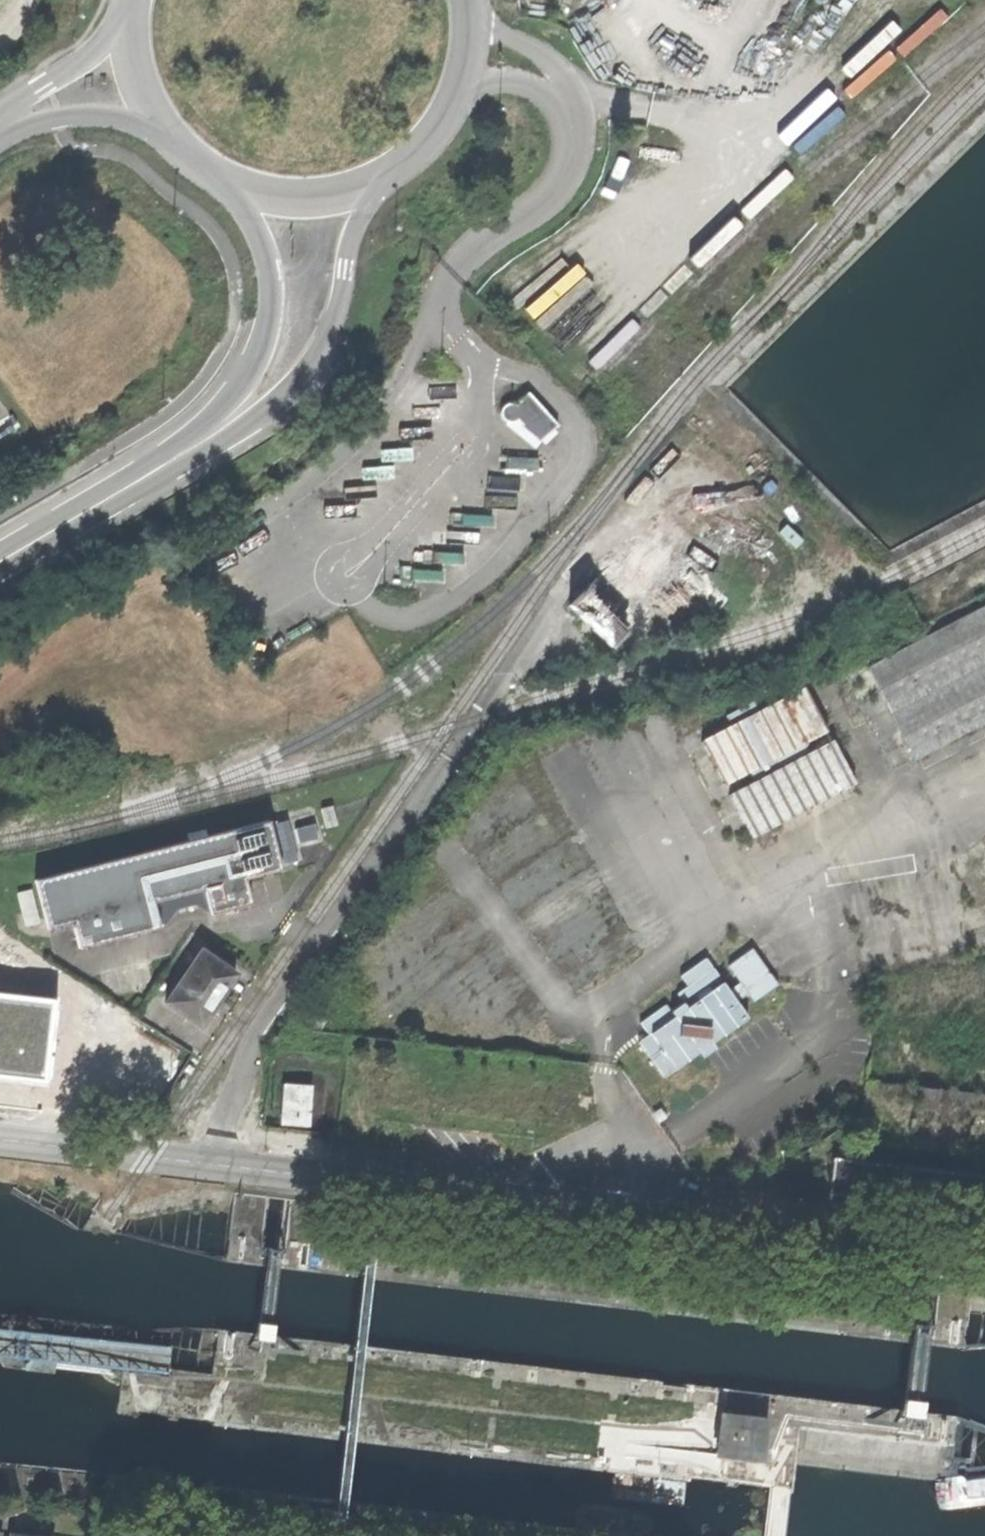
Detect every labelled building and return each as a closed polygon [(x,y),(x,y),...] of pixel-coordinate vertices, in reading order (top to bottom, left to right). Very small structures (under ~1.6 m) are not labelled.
[(543,449),(562,432),(534,399),(515,414),(508,418),(506,424),(509,431),(517,432),(524,427),(543,449)] [(0,401),(0,422),(10,416),(0,401)] [(641,572),(651,581),(663,569),(653,560),(641,572)] [(595,632),(616,654),(661,610),(652,600),(642,590),(621,569),(576,614),(595,632)] [(651,581),(642,590),(652,600),(673,580),(663,569),(651,581)] [(703,578),(690,591),(727,626),(739,613),(703,578)] [(924,775),(984,744),(984,628),(878,683),(924,775)] [(816,703),(711,755),(732,798),(796,766),(826,826),(867,805),(837,745),(816,703)] [(328,812),(334,837),(346,834),(340,809),(328,812)] [(252,884),(292,875),(291,870),(308,865),(300,828),(46,885),(57,936),(80,931),(85,953),(164,935),(159,912),(212,900),(218,923),(239,918),(258,914),(252,884)] [(307,833),(311,851),(327,847),(323,829),(307,833)] [(21,901),(27,932),(43,929),(38,898),(21,901)] [(450,953),(378,1008),(399,1035),(470,979),(450,953)] [(171,1013),(210,1037),(228,1010),(243,984),(205,960),(171,1013)] [(762,1009),(769,1019),(792,1002),(766,966),(743,983),(756,1001),(762,1009)] [(60,999),(0,992),(0,1076),(52,1082),(60,999)] [(666,1077),(677,1093),(760,1035),(749,1019),(743,1011),(736,1000),(653,1058),(666,1077)] [(756,1001),(743,1011),(749,1019),(762,1009),(756,1001)] [(874,1149),(984,1162),(984,1101),(868,1088),(863,1123),(850,1122),(849,1130),(876,1133),(874,1149)] [(289,1094),(286,1134),(313,1136),(316,1096),(289,1094)] [(835,1199),(944,1210),(984,1214),(984,1180),(838,1165),(835,1199)] [(941,1317),(962,1313),(959,1294),(938,1297),(941,1317)] [(720,1455),(769,1458),(772,1418),(749,1416),(723,1414),(720,1455)] [(933,1484),(933,1489),(934,1498),(937,1505),(941,1509),(946,1511),(984,1506),(984,1476),(936,1481),(933,1484)]
